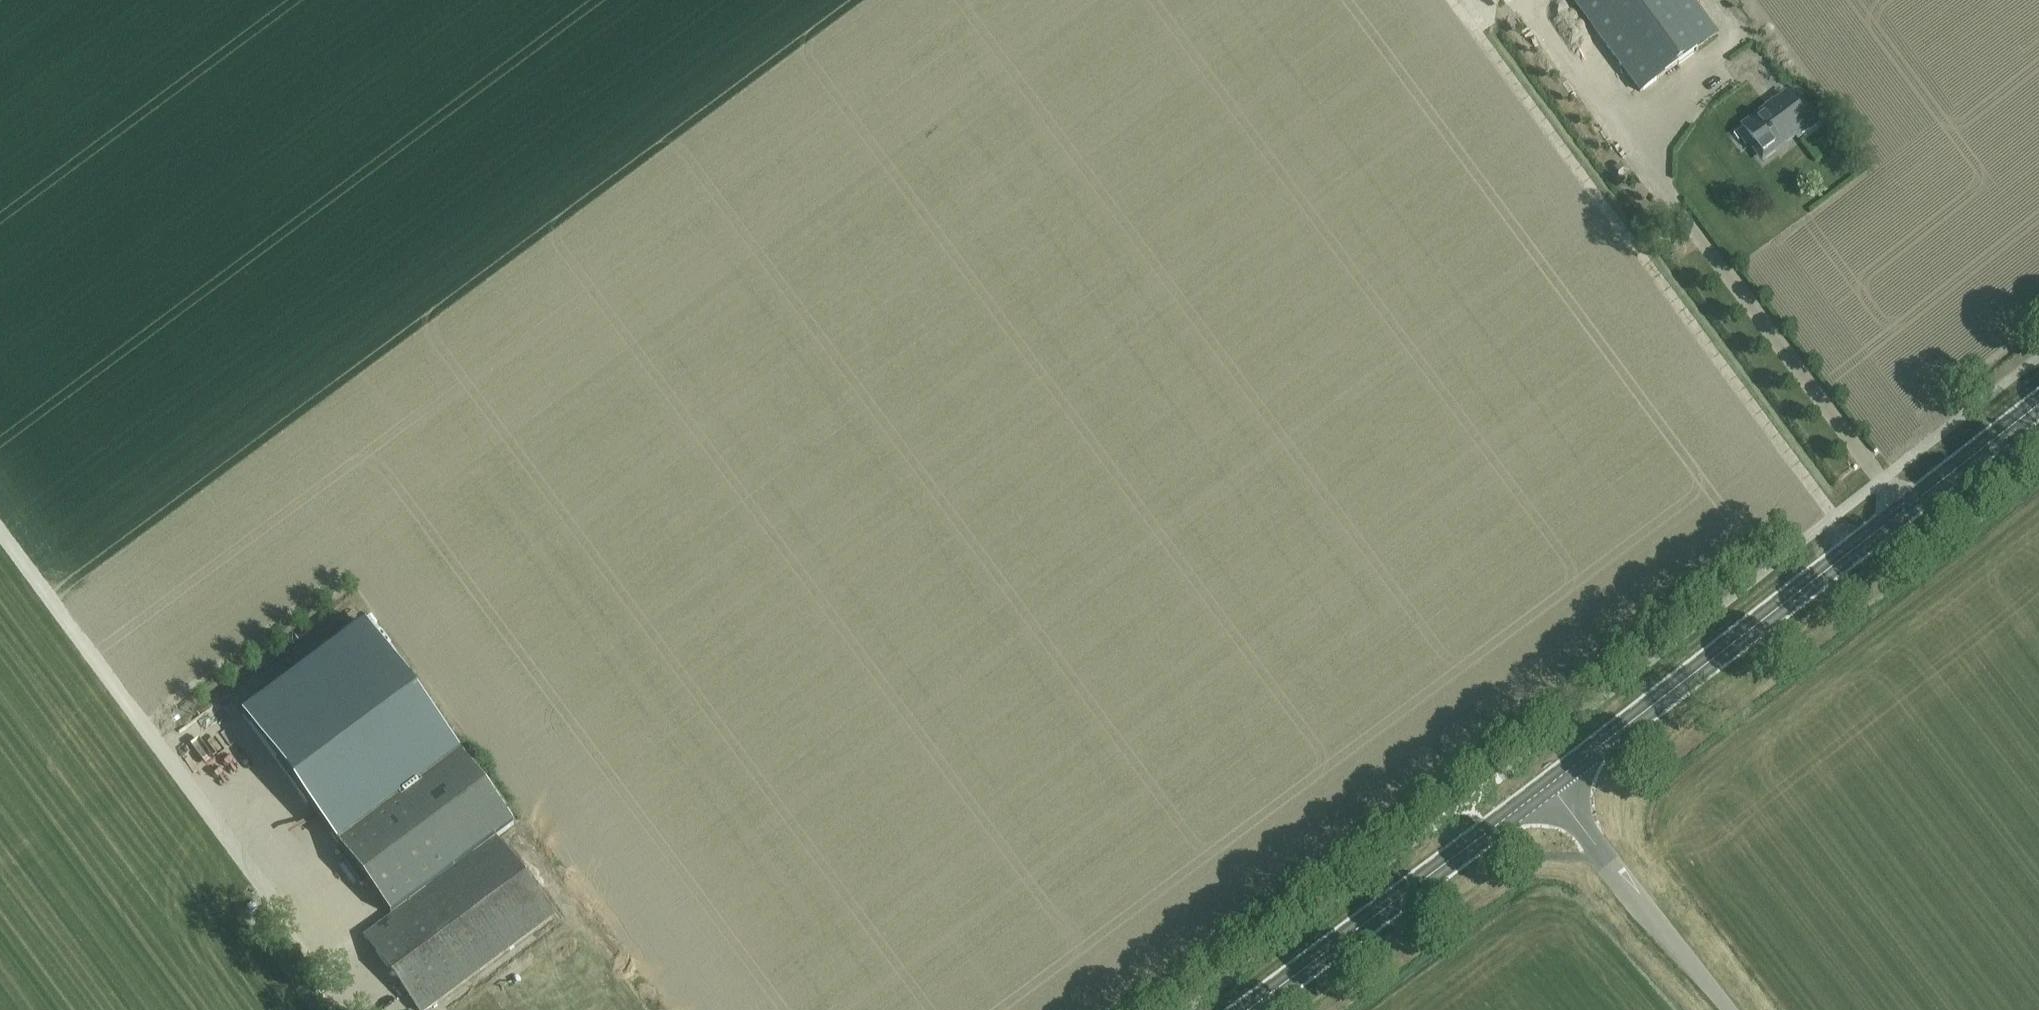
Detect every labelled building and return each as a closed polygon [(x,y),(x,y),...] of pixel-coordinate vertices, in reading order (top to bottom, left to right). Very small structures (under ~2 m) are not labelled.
[(1718,35),(1692,0),(1572,0),(1640,92),(1718,35)] [(1786,94),(1730,136),(1739,148),(1752,139),(1768,160),(1819,122),(1801,97),(1793,103),(1786,94)] [(243,717),(331,835),(338,844),(340,843),(394,916),(382,924),(439,1002),(446,1009),(497,1009),(596,936),(514,826),(460,753),(461,753),(366,625),(243,717)]
